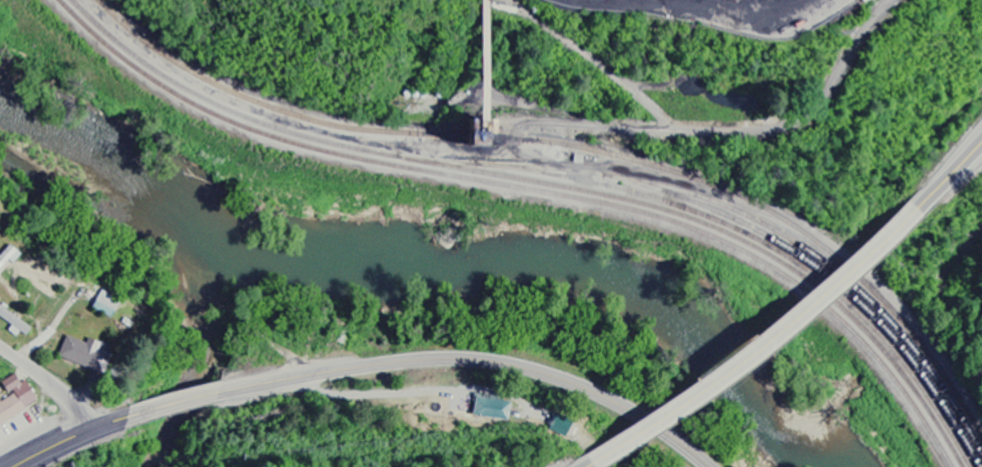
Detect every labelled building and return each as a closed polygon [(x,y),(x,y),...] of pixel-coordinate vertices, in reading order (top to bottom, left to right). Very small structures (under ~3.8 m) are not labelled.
[(119,300),(99,293),(92,310),(112,318),(119,300)] [(31,329),(0,307),(0,318),(12,326),(10,329),(24,339),(31,329)] [(87,342),(85,345),(66,337),(57,358),(102,376),(112,352),(87,342)] [(38,403),(25,382),(20,385),(14,376),(1,384),(9,397),(0,402),(0,426),(38,403)] [(509,420),(510,402),(474,400),(473,419),(509,420)] [(565,438),(571,426),(554,418),(548,431),(565,438)]
